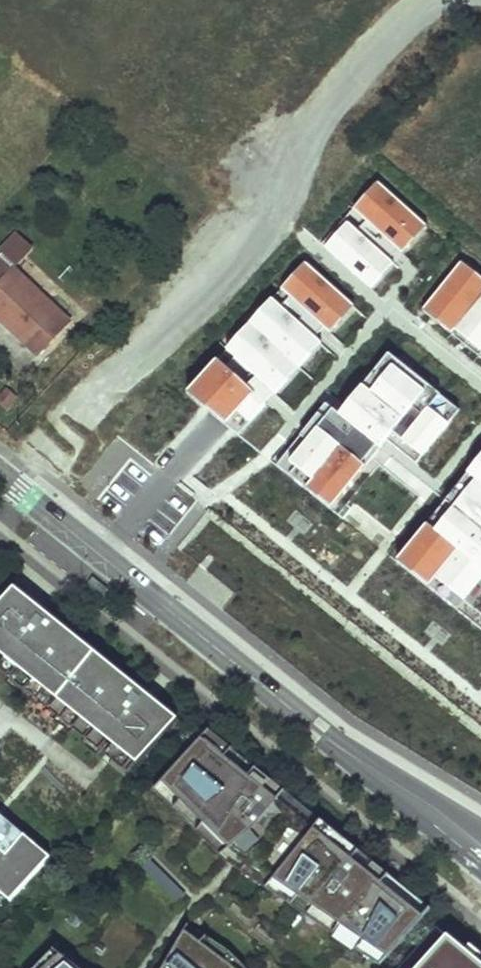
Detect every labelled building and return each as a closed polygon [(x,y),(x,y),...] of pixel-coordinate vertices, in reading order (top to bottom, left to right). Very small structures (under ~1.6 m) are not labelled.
[(426,227),(378,182),(323,249),(371,288),(397,256),(426,227)] [(27,249),(15,239),(4,251),(16,261),(27,249)] [(0,262),(0,317),(4,322),(10,316),(44,348),(70,320),(16,270),(13,273),(0,262)] [(353,307),(305,264),(188,393),(218,419),(236,434),(239,437),(353,307)] [(460,264),(423,310),(480,355),(480,281),(460,264)] [(44,348),(10,316),(4,322),(40,354),(44,348)] [(390,353),(345,409),(340,415),(326,405),(277,466),(332,511),(387,443),(416,467),(461,411),(390,353)] [(396,564),(480,630),(480,454),(396,564)] [(15,588),(0,606),(0,653),(137,764),(174,717),(15,588)] [(202,737),(162,782),(235,854),(387,958),(424,917),(202,737)] [(0,814),(0,849),(6,854),(23,833),(0,814)] [(11,901),(50,855),(23,833),(6,854),(0,849),(0,892),(11,901)] [(177,904),(188,894),(152,859),(142,869),(177,904)] [(163,967),(232,967),(185,930),(163,967)] [(447,935),(418,967),(480,967),(480,963),(447,935)] [(59,956),(46,967),(76,967),(59,956)]
